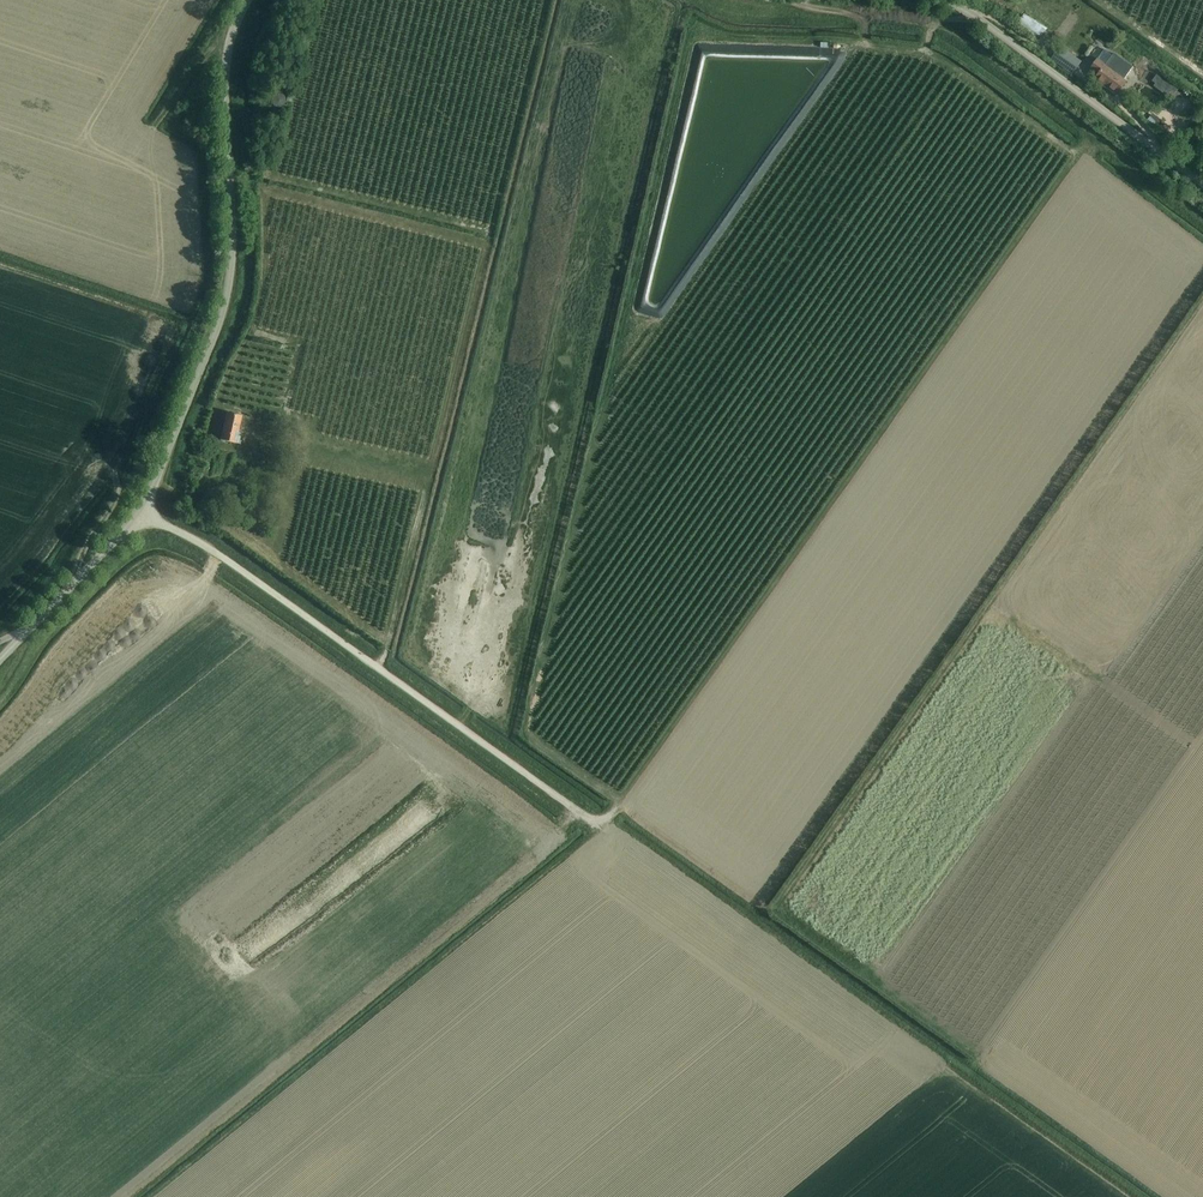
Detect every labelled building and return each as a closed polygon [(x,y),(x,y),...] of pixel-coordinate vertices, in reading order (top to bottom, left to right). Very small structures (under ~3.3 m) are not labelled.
[(1036,31),(1042,22),(1021,8),(1015,17),(1036,31)] [(1104,49),(1091,68),(1099,74),(1096,79),(1117,94),(1126,80),(1124,79),(1126,76),(1132,67),(1114,53),(1112,55),(1104,49)] [(1071,54),(1062,66),(1072,74),(1082,61),(1071,54)] [(1198,100),(1192,110),(1193,111),(1198,114),(1202,107),(1202,102),(1198,100)] [(242,416),(227,413),(221,440),(239,444),(240,436),(237,436),(242,416)] [(204,495),(202,503),(217,507),(220,499),(204,495)]
